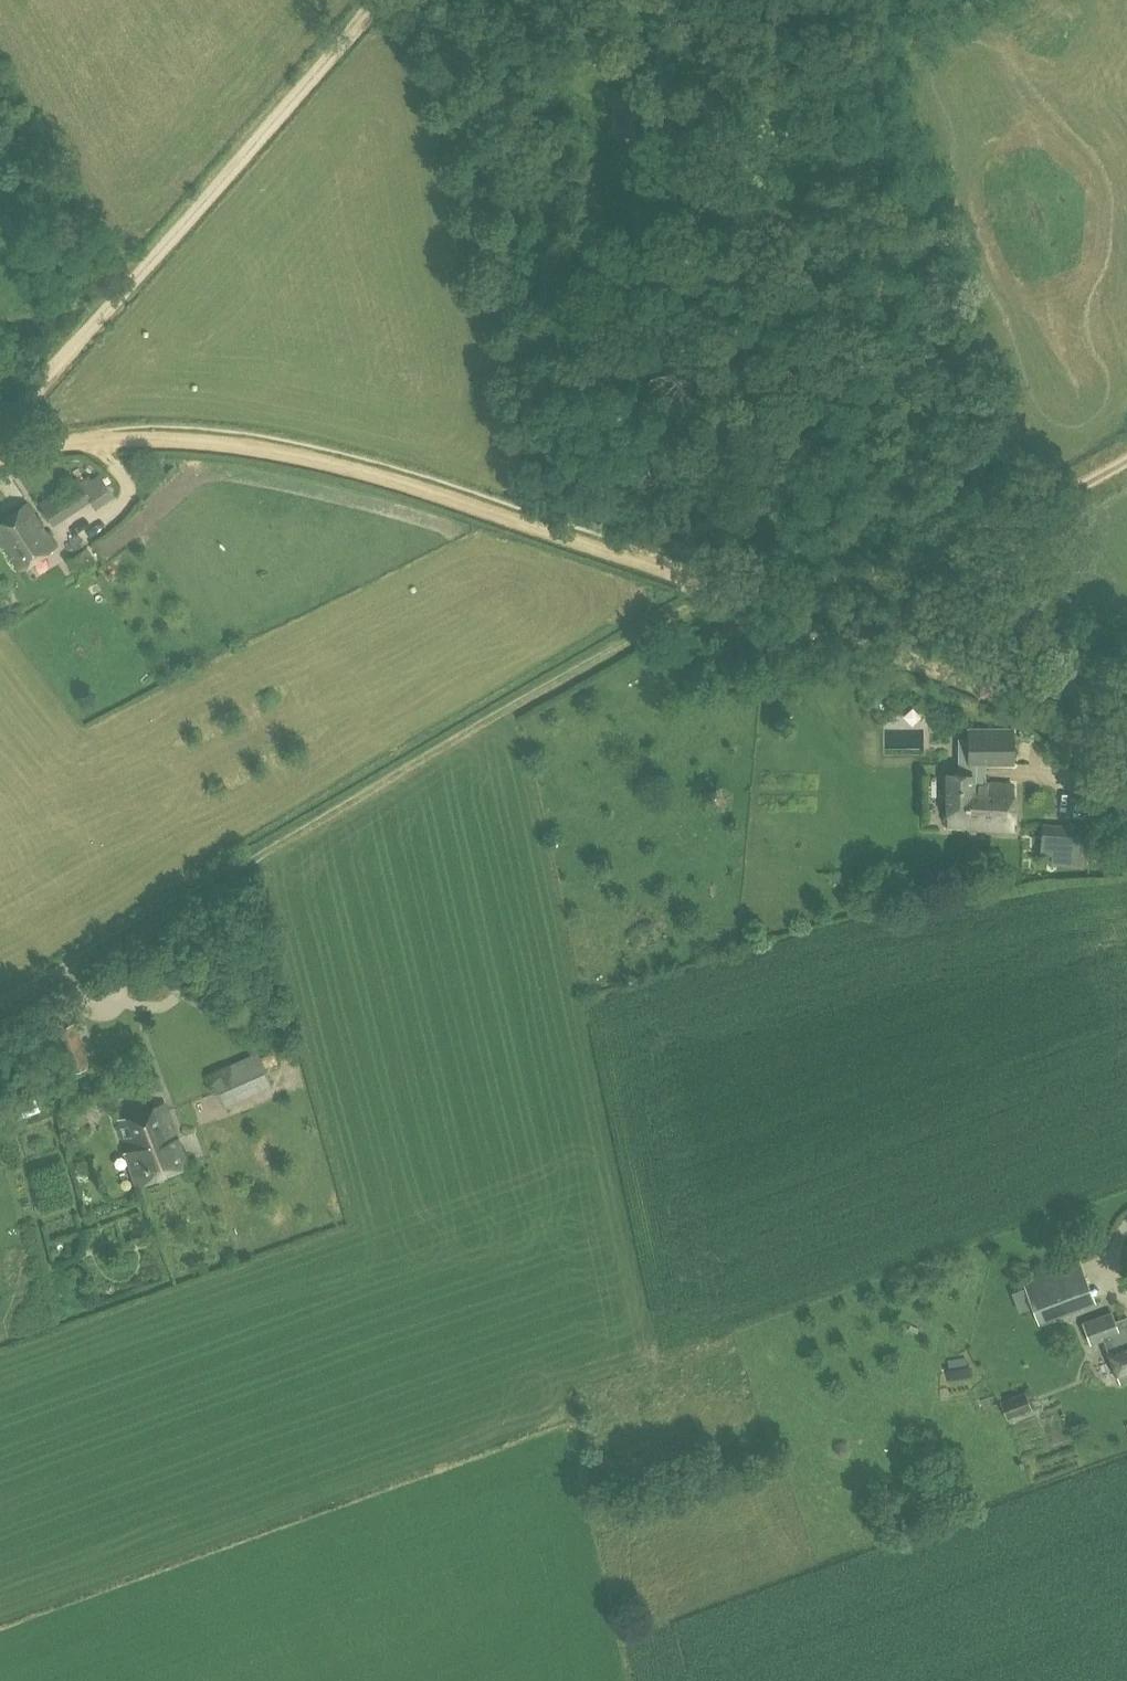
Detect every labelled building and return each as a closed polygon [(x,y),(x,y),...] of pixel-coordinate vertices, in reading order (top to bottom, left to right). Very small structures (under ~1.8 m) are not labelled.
[(615,63),(601,63),(601,73),(615,73),(615,63)] [(39,502),(54,525),(93,499),(96,503),(113,492),(100,472),(90,478),(88,474),(80,479),(78,476),(39,502)] [(20,568),(55,546),(28,504),(0,521),(0,538),(20,568)] [(89,549),(67,562),(76,576),(97,563),(89,549)] [(948,829),(1013,829),(1013,784),(983,784),(983,764),(1014,764),(1014,728),(969,728),(969,759),(959,759),(959,772),(948,772),(948,829)] [(1041,853),(1052,854),(1054,824),(1043,824),(1041,853)] [(1098,827),(1087,827),(1085,856),(1096,856),(1098,827)] [(45,1031),(59,1076),(89,1066),(74,1021),(45,1031)] [(218,1067),(227,1095),(275,1080),(266,1052),(218,1067)] [(124,1151),(136,1183),(187,1164),(164,1102),(119,1118),(131,1149),(124,1151)] [(1022,1280),(1039,1324),(1098,1302),(1081,1258),(1022,1280)] [(1120,1382),(1126,1379),(1126,1322),(1125,1318),(1115,1322),(1111,1311),(1084,1322),(1092,1342),(1103,1338),(1120,1382)] [(1000,1400),(1007,1418),(1033,1408),(1026,1390),(1000,1400)]
